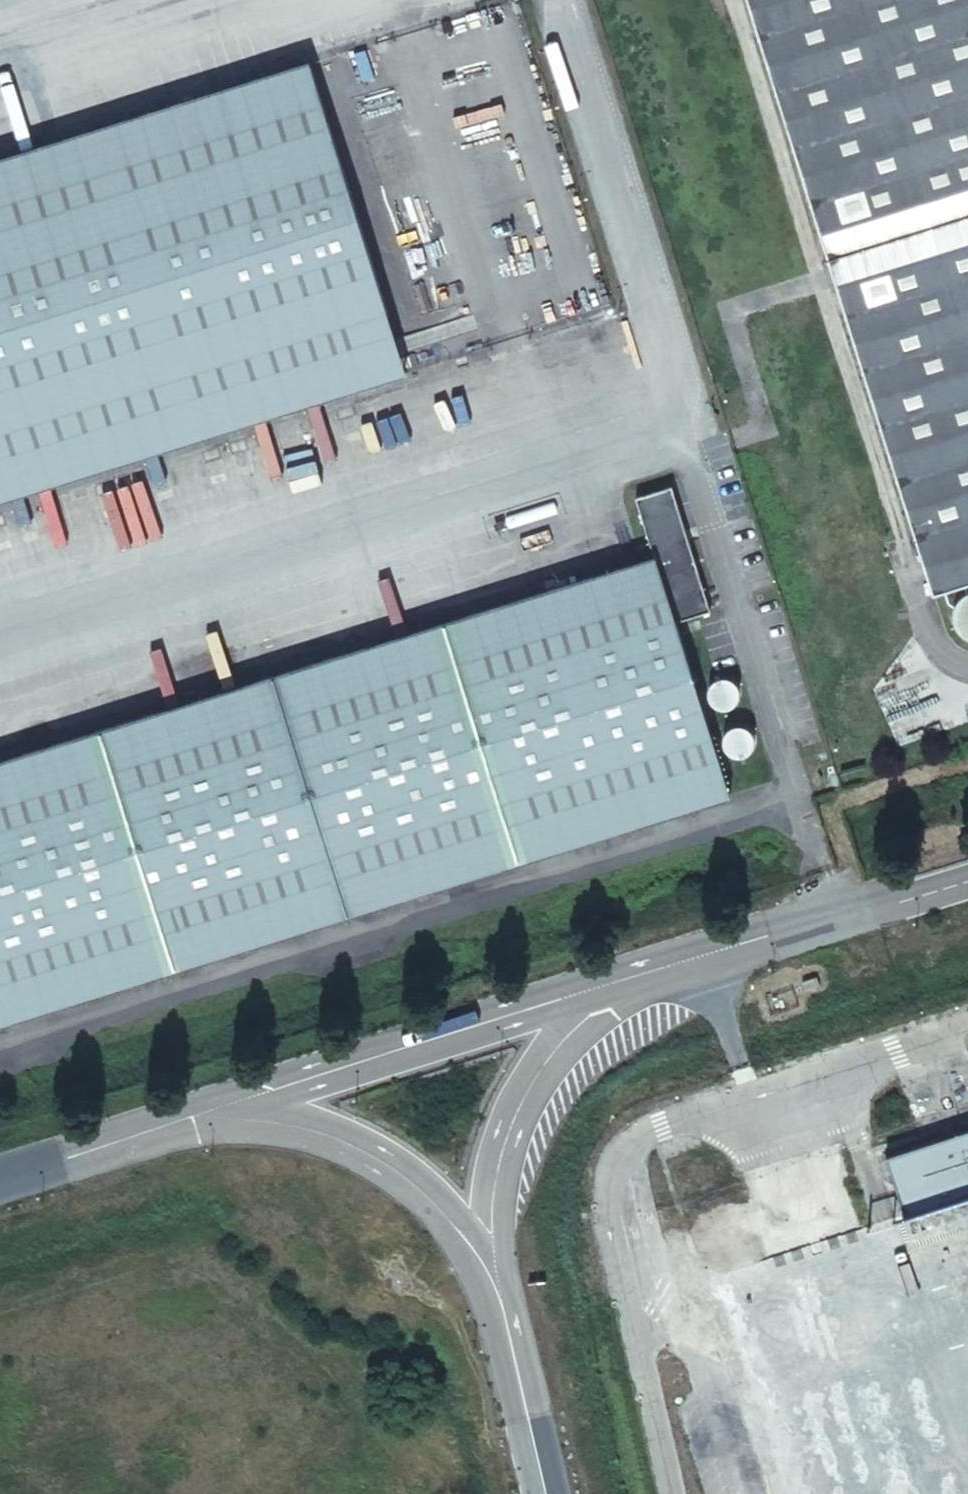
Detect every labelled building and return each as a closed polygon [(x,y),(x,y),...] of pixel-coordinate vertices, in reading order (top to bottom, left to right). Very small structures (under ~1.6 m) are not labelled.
[(932,590),(943,586),(964,580),(967,578),(967,0),(747,0),(932,590)] [(408,374),(310,62),(0,158),(0,501),(408,374)] [(0,758),(0,1025),(731,796),(676,622),(711,611),(672,486),(635,498),(651,550),(0,758)] [(964,580),(943,586),(947,599),(954,603),(954,601),(955,600),(956,598),(957,596),(958,595),(960,594),(961,593),(962,591),(964,590),(965,590),(967,589),(964,580)] [(967,589),(965,590),(964,590),(962,591),(961,593),(960,594),(958,595),(957,596),(956,598),(955,600),(954,601),(954,603),(952,608),(952,613),(953,619),(956,625),(960,630),(962,631),(965,633),(967,635),(967,588),(967,589)] [(885,1156),(904,1214),(704,1280),(774,1493),(967,1493),(967,1129),(885,1156)]
